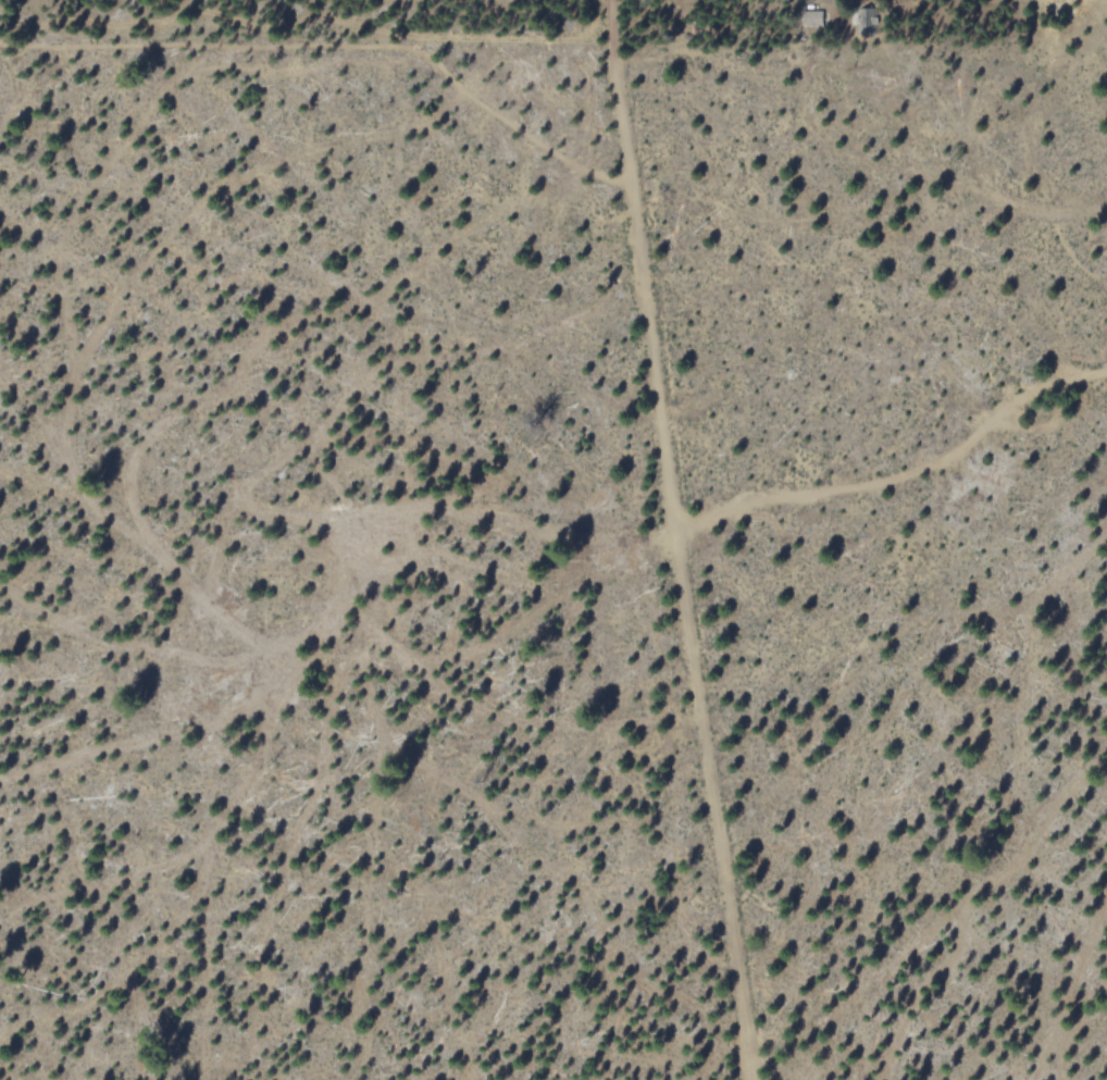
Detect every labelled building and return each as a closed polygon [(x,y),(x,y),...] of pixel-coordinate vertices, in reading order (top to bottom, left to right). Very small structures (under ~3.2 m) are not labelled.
[(802,27),(822,27),(822,11),(802,11),(802,27)]
